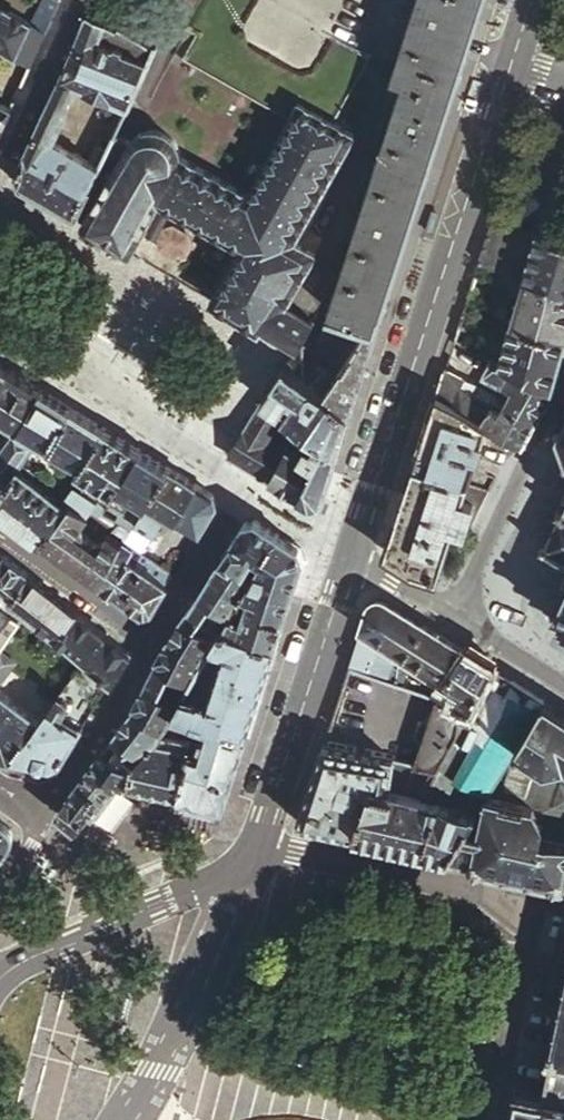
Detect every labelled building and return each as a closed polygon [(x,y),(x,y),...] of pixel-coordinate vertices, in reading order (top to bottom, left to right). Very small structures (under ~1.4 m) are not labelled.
[(58,0),(41,0),(36,11),(50,18),(58,0)] [(410,30),(392,86),(403,90),(330,314),(368,326),(375,328),(403,244),(431,157),(467,48),(478,12),(482,0),(420,0),(410,30)] [(31,22),(0,4),(0,45),(7,49),(9,50),(30,62),(44,29),(31,22)] [(36,11),(31,22),(44,29),(50,18),(36,11)] [(86,12),(57,76),(73,84),(125,109),(145,66),(121,54),(120,48),(114,44),(109,48),(95,42),(99,34),(104,23),(86,12)] [(148,58),(151,52),(104,23),(99,34),(148,58)] [(240,248),(213,295),(211,299),(259,326),(261,324),(267,327),(290,340),(308,315),(287,305),(315,254),(294,243),(350,141),(295,109),(293,113),(224,74),(215,89),(285,128),(259,175),(246,199),(181,162),(181,164),(180,166),(159,201),(240,248)] [(18,182),(75,215),(105,151),(95,146),(89,161),(52,140),(69,102),(66,100),(73,84),(57,76),(14,173),(18,182)] [(10,103),(0,98),(0,126),(10,103)] [(132,136),(84,221),(82,224),(129,252),(159,201),(180,166),(181,164),(181,162),(183,157),(183,154),(183,148),(182,143),(178,136),(172,130),(169,128),(162,125),(156,125),(148,126),(146,126),(140,129),(137,132),(134,134),(132,136)] [(563,289),(563,239),(491,218),(478,260),(523,275),(563,289)] [(167,229),(161,239),(165,247),(179,255),(187,254),(193,244),(190,237),(175,229),(167,229)] [(523,275),(511,316),(563,337),(563,289),(523,275)] [(330,314),(318,351),(339,365),(368,326),(330,314)] [(290,340),(297,344),(300,340),(302,341),(317,319),(308,315),(290,340)] [(563,344),(563,337),(511,316),(498,363),(551,390),(563,344)] [(457,325),(452,338),(461,343),(466,329),(457,325)] [(361,371),(375,328),(368,326),(339,365),(320,392),(348,413),(352,399),(361,371)] [(288,360),(285,364),(320,392),(339,365),(318,351),(310,346),(302,341),(300,340),(297,344),(288,360)] [(551,390),(498,363),(489,358),(481,372),(485,373),(482,378),(498,386),(501,381),(514,388),(507,400),(507,401),(537,418),(552,391),(551,390)] [(320,392),(285,364),(261,399),(277,411),(310,433),(335,451),(342,429),(348,413),(320,392)] [(466,376),(444,364),(441,373),(461,385),(466,376)] [(0,381),(0,425),(10,431),(40,391),(7,371),(0,381)] [(522,445),(537,418),(507,401),(507,400),(500,414),(491,405),(491,402),(461,385),(441,373),(434,394),(479,420),(485,424),(512,440),(522,445)] [(40,391),(10,431),(0,444),(0,489),(17,461),(25,449),(29,443),(32,444),(36,438),(45,443),(69,409),(40,391)] [(479,420),(434,394),(412,463),(459,481),(468,454),(475,456),(480,440),(473,438),(479,420)] [(277,411),(261,399),(226,452),(265,479),(286,448),(263,432),(270,421),(277,411)] [(102,429),(69,409),(45,443),(76,461),(102,429)] [(303,443),(310,433),(277,411),(270,421),(294,437),(299,440),(303,443)] [(480,440),(485,424),(479,420),(473,438),(480,440)] [(560,428),(554,429),(554,435),(557,435),(559,434),(563,448),(563,420),(560,428)] [(138,450),(102,429),(76,461),(73,469),(96,482),(104,470),(119,478),(138,450)] [(319,501),(335,451),(310,433),(303,443),(296,454),(312,463),(293,498),(306,506),(319,501)] [(294,437),(286,448),(291,452),(299,440),(294,437)] [(29,443),(25,449),(33,454),(37,448),(73,469),(76,461),(45,443),(36,438),(32,444),(29,443)] [(275,486),(293,498),(312,463),(296,454),(303,443),(299,440),(291,452),(286,448),(265,479),(275,486)] [(169,469),(138,450),(119,478),(111,492),(100,509),(105,512),(115,518),(129,528),(169,469)] [(459,481),(466,483),(475,456),(468,454),(459,481)] [(17,461),(0,489),(0,514),(40,543),(66,504),(43,490),(47,483),(17,461)] [(459,481),(412,463),(387,540),(392,558),(413,571),(430,576),(445,527),(453,529),(467,534),(488,491),(466,483),(459,481)] [(213,495),(169,469),(129,528),(115,518),(108,530),(126,541),(130,545),(143,525),(152,530),(164,511),(198,531),(214,505),(213,495)] [(95,501),(69,485),(63,494),(69,498),(89,510),(95,501)] [(69,498),(66,504),(97,524),(105,512),(100,509),(111,492),(104,487),(95,501),(89,510),(69,498)] [(560,511),(555,509),(553,514),(558,517),(544,544),(540,542),(537,547),(563,560),(563,503),(560,511)] [(66,504),(40,543),(98,584),(118,552),(126,541),(108,530),(115,518),(105,512),(97,524),(66,504)] [(249,577),(277,531),(255,517),(242,520),(218,556),(249,577)] [(445,527),(430,576),(437,578),(453,529),(445,527)] [(299,545),(277,531),(249,577),(249,579),(289,593),(301,555),(299,545)] [(158,564),(172,575),(181,559),(168,550),(158,564)] [(118,552),(98,584),(140,613),(151,611),(172,575),(158,564),(147,557),(144,561),(146,563),(142,569),(118,552)] [(0,554),(0,587),(11,595),(26,573),(0,554)] [(239,595),(249,579),(249,577),(218,556),(207,574),(239,595)] [(26,573),(11,595),(4,604),(21,617),(56,643),(78,613),(62,600),(26,573)] [(239,595),(207,574),(185,606),(219,630),(221,626),(235,602),(239,595)] [(281,618),(289,593),(249,579),(239,595),(235,602),(281,618)] [(21,617),(4,604),(11,595),(0,587),(0,649),(21,617)] [(550,622),(563,628),(563,592),(550,622)] [(470,706),(491,667),(440,636),(383,600),(367,604),(347,663),(435,694),(470,706)] [(281,618),(235,602),(221,626),(273,643),(281,618)] [(199,664),(219,630),(185,606),(162,641),(199,664)] [(129,654),(78,613),(56,643),(81,662),(109,683),(114,674),(116,675),(129,654)] [(245,733),(273,643),(221,626),(219,630),(199,664),(172,711),(195,719),(192,730),(205,734),(209,720),(245,733)] [(172,711),(199,664),(162,641),(128,707),(161,729),(172,711)] [(12,666),(0,657),(0,682),(12,666)] [(98,701),(109,683),(81,662),(65,684),(77,690),(98,701)] [(499,770),(542,699),(497,671),(491,667),(470,706),(424,795),(370,784),(353,835),(448,855),(499,770)] [(77,690),(65,684),(56,696),(63,699),(65,701),(66,706),(77,690)] [(294,822),(353,835),(370,784),(424,795),(470,706),(435,694),(427,714),(416,719),(411,732),(418,743),(412,761),(320,744),(294,822)] [(36,723),(10,759),(49,767),(59,763),(84,722),(75,716),(73,720),(62,713),(66,706),(65,701),(63,699),(56,696),(36,723)] [(10,759),(36,723),(0,697),(0,757),(10,759)] [(542,699),(499,770),(448,855),(468,860),(467,864),(561,884),(562,880),(563,881),(563,713),(542,699)] [(137,763),(161,729),(128,707),(105,739),(133,760),(137,763)] [(133,760),(127,782),(177,794),(178,794),(192,730),(195,719),(172,711),(161,729),(137,763),(133,760)] [(222,806),(245,733),(209,720),(205,734),(192,730),(178,794),(214,804),(222,806)] [(118,780),(127,782),(133,760),(105,739),(53,812),(73,827),(85,812),(90,816),(118,780)] [(214,804),(178,794),(175,807),(207,815),(211,813),(214,804)] [(0,825),(0,858),(8,845),(10,842),(11,840),(11,839),(11,837),(10,836),(10,835),(10,833),(9,832),(7,830),(4,828),(0,825)] [(545,1057),(549,1058),(541,1092),(517,1088),(511,1119),(563,1119),(563,969),(545,1057)]
